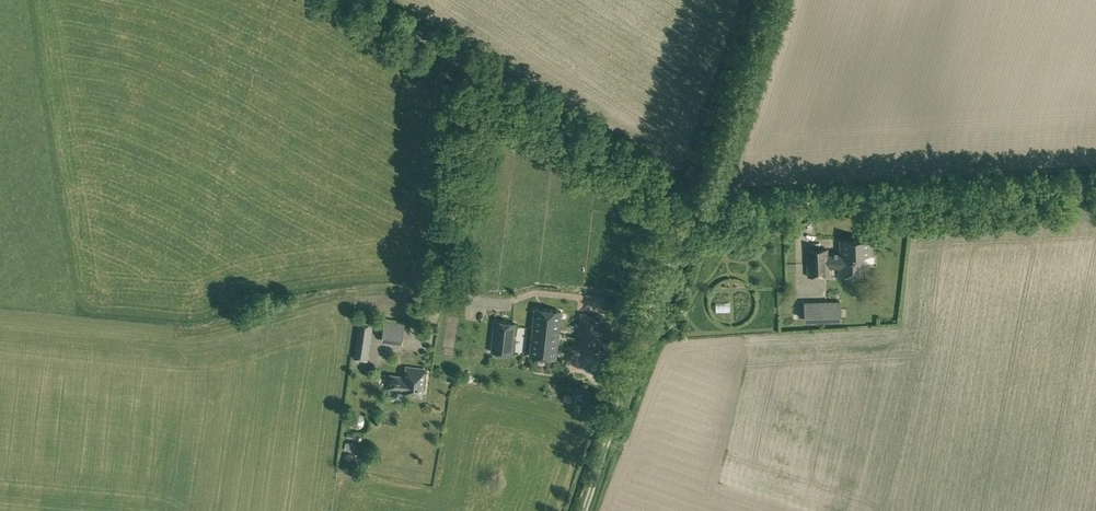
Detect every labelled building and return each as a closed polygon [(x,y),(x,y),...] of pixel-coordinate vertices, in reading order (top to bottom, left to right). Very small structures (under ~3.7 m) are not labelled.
[(807,249),(808,276),(830,275),(829,261),(839,261),(840,275),(866,274),(865,255),(870,255),(869,239),(840,240),(841,254),(827,254),(827,249),(807,249)] [(584,311),(599,311),(599,302),(584,301),(584,311)] [(804,301),(804,320),(842,319),(841,301),(804,301)] [(532,332),(558,335),(561,311),(535,308),(532,332)] [(596,315),(596,317),(587,315),(587,313),(581,313),(577,347),(583,347),(583,346),(592,347),(592,348),(598,349),(602,315),(596,315)] [(382,340),(403,343),(405,322),(385,319),(382,340)] [(515,323),(494,320),(491,351),(512,353),(515,323)] [(354,357),(367,359),(372,323),(359,321),(354,357)] [(556,358),(558,335),(532,332),(529,355),(556,358)] [(403,393),(405,393),(422,395),(425,368),(408,366),(406,366),(405,376),(389,374),(387,388),(387,393),(387,396),(389,398),(393,399),(395,397),(397,395),(398,389),(403,390),(403,393)] [(351,453),(349,452),(347,453),(346,454),(345,455),(344,456),(344,457),(344,458),(345,459),(345,460),(346,461),(347,461),(347,462),(349,462),(350,462),(351,462),(352,461),(353,460),(354,458),(354,457),(354,456),(353,455),(353,454),(352,453),(351,453)]
